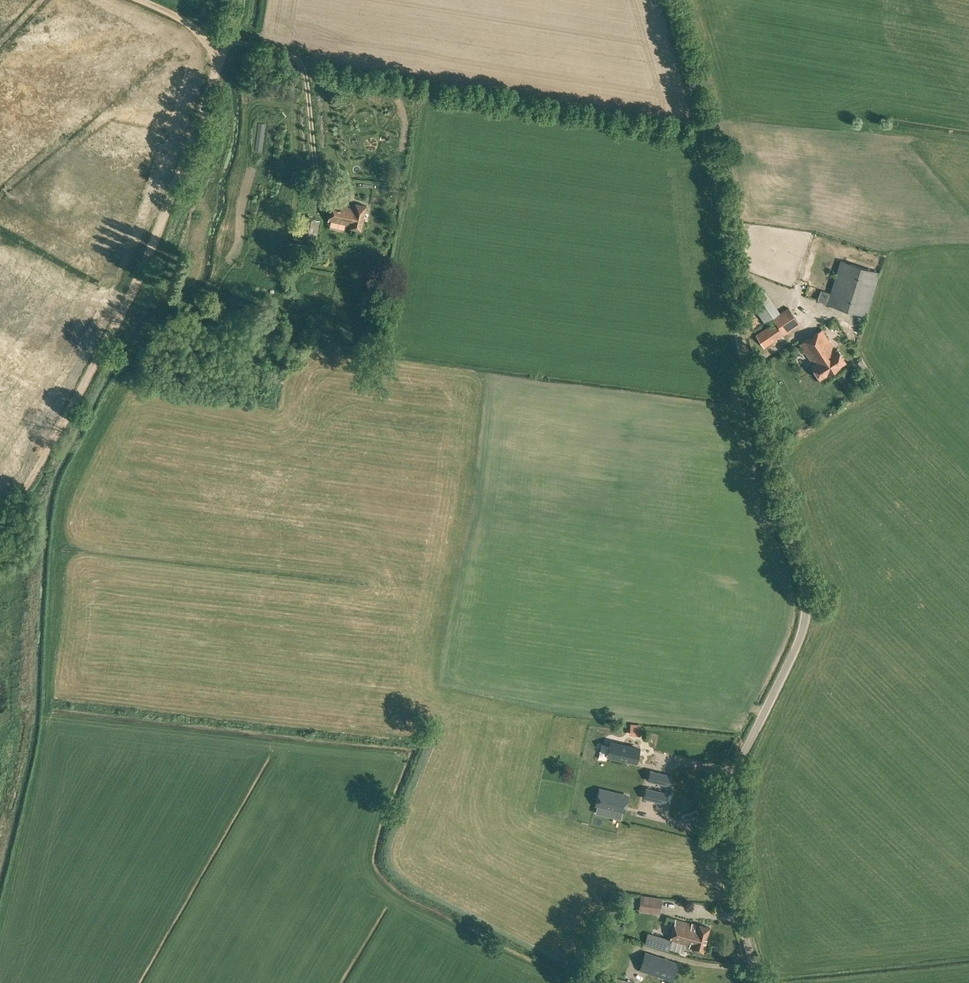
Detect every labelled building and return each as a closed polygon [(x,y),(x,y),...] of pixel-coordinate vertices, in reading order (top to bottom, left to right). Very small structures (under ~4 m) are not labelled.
[(350,227),(361,230),(366,205),(355,203),(355,204),(333,199),(328,221),(350,226),(350,227)] [(300,236),(315,239),(319,220),(303,218),(300,236)] [(817,300),(866,315),(879,272),(841,260),(830,293),(820,290),(817,300)] [(779,313),(766,290),(751,298),(764,321),(779,313)] [(755,335),(764,347),(799,324),(788,307),(773,318),(775,322),(755,335)] [(811,365),(819,378),(827,373),(840,365),(845,361),(837,348),(837,349),(836,347),(834,348),(822,329),(800,343),(813,364),(811,365)] [(612,739),(609,751),(636,758),(639,746),(612,739)] [(650,770),(648,780),(659,782),(661,772),(650,770)] [(600,785),(596,801),(624,808),(628,793),(619,790),(618,791),(614,790),(614,788),(613,788),(613,789),(600,785)] [(646,787),(643,797),(654,800),(657,790),(646,787)] [(639,911),(660,914),(662,897),(641,895),(639,911)] [(703,951),(709,927),(699,924),(698,925),(675,919),(670,937),(670,940),(692,947),(692,948),(703,951)] [(647,931),(644,941),(668,948),(670,940),(670,937),(647,931)] [(639,969),(672,980),(678,963),(645,952),(639,969)]
